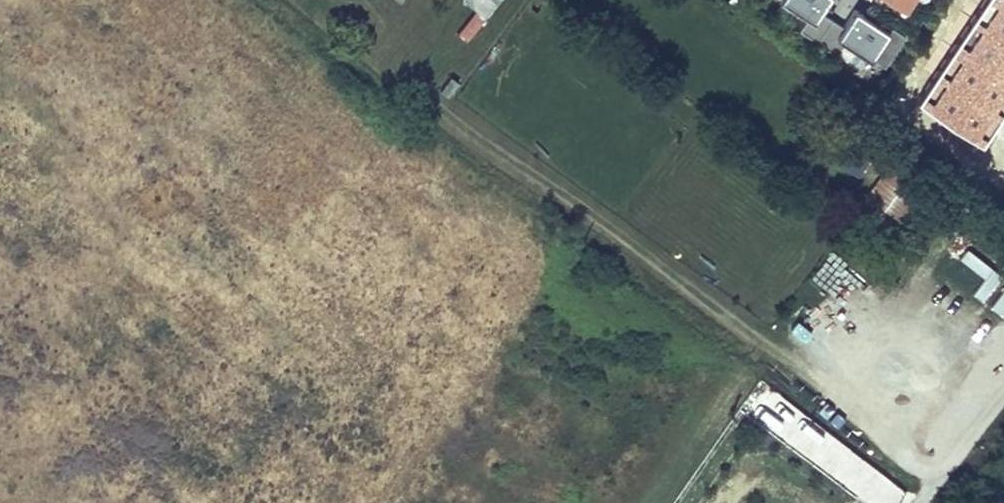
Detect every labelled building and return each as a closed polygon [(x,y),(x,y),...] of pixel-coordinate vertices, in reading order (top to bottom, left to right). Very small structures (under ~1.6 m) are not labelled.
[(483,17),(498,0),(464,0),(483,17)] [(815,40),(830,18),(818,10),(825,0),(780,0),(805,16),(797,28),(815,40)] [(841,25),(830,18),(815,40),(833,52),(841,40),(869,58),(870,56),(883,64),(903,33),(890,24),(886,30),(853,8),(841,25)] [(467,39),(481,21),(471,13),(458,31),(467,39)] [(895,161),(866,188),(896,219),(925,192),(895,161)]
